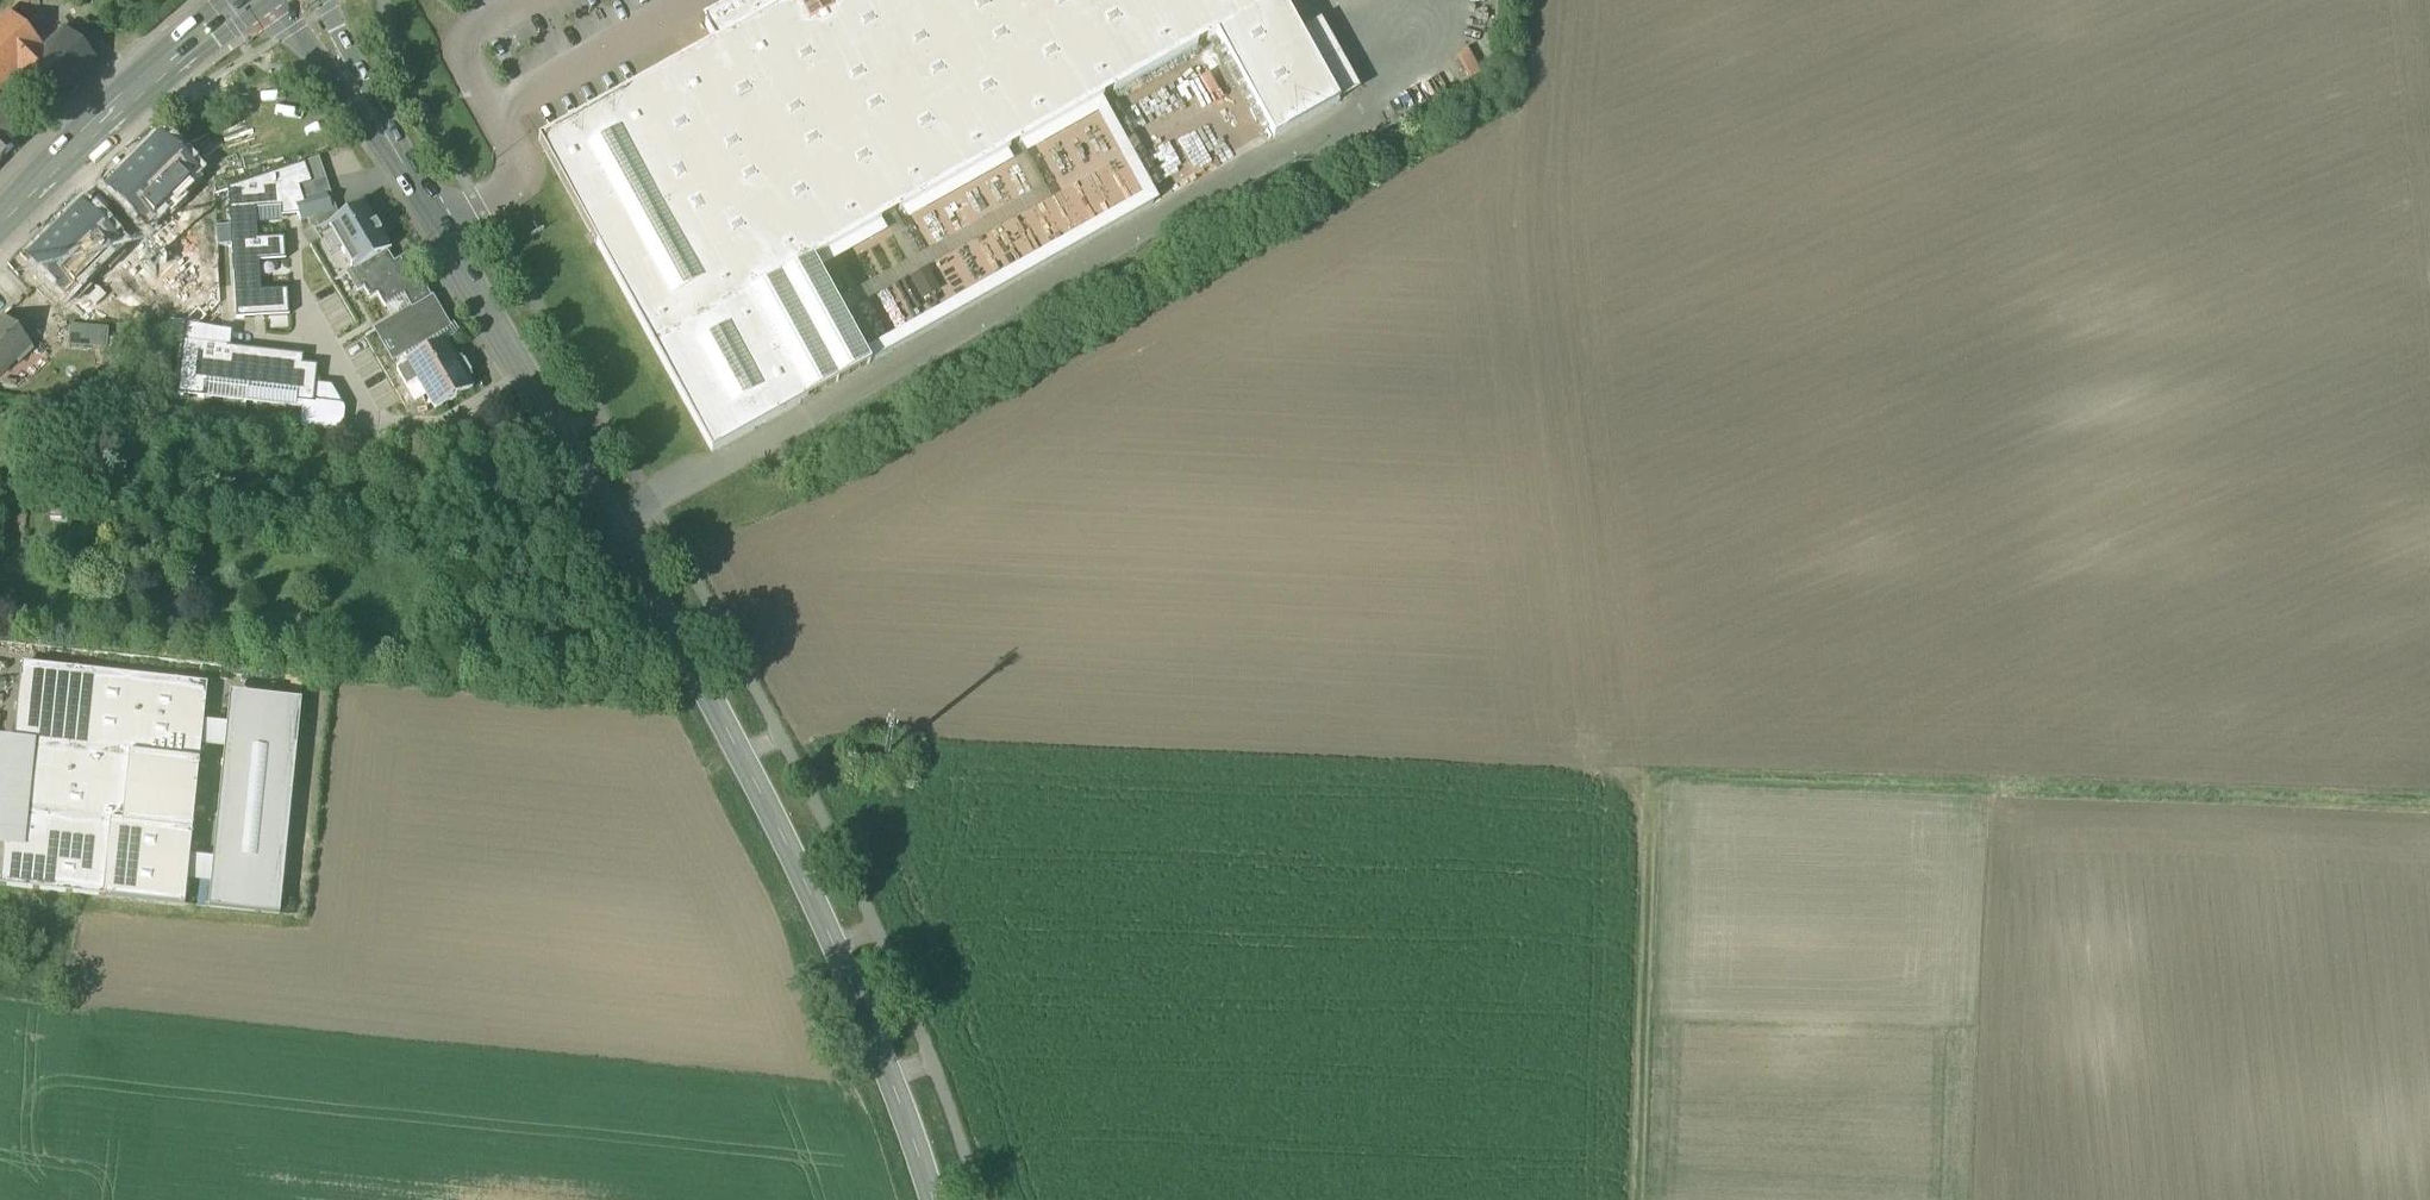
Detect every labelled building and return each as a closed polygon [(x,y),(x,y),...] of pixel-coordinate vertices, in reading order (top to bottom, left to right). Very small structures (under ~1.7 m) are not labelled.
[(703,22),(715,44),(539,141),(713,453),(808,399),(751,296),(1217,37),(1274,140),(1339,104),(1281,0),(744,0),(703,22)] [(0,25),(0,96),(20,78),(46,52),(10,15),(0,25)] [(100,68),(66,32),(46,52),(20,78),(54,113),(100,68)] [(26,139),(0,113),(0,165),(26,139)] [(198,176),(161,140),(109,192),(146,228),(198,176)] [(227,189),(231,242),(259,240),(256,211),(282,207),(278,172),(227,189)] [(327,196),(296,207),(301,223),(333,213),(327,196)] [(391,251),(365,207),(321,233),(328,246),(336,241),(354,272),(355,273),(387,254),(391,251)] [(82,210),(30,262),(67,299),(119,247),(82,210)] [(284,239),(259,240),(231,242),(234,294),(262,292),(260,263),(286,262),(284,239)] [(387,254),(355,273),(354,272),(348,275),(358,293),(364,289),(371,300),(378,296),(386,309),(405,297),(412,310),(429,301),(431,299),(422,285),(416,289),(406,272),(400,275),(387,254)] [(262,292),(234,294),(236,321),(289,317),(288,290),(262,292)] [(429,301),(412,310),(379,330),(380,331),(398,362),(406,358),(409,364),(445,343),(451,339),(429,301)] [(0,326),(0,379),(32,348),(5,320),(0,326)] [(205,386),(248,391),(252,351),(232,349),(233,332),(185,325),(178,396),(205,398),(205,386)] [(109,328),(70,326),(68,348),(108,350),(109,328)] [(409,364),(437,412),(474,390),(467,379),(472,375),(465,363),(459,366),(445,343),(409,364)] [(252,351),(248,391),(296,396),(296,403),(315,405),(315,403),(316,384),(317,366),(304,364),(305,356),(252,351)] [(332,385),(316,384),(315,403),(343,406),(332,385)] [(23,665),(15,740),(0,739),(0,849),(4,849),(0,889),(187,908),(210,684),(23,665)] [(302,701),(230,693),(209,909),(280,916),(302,701)]
